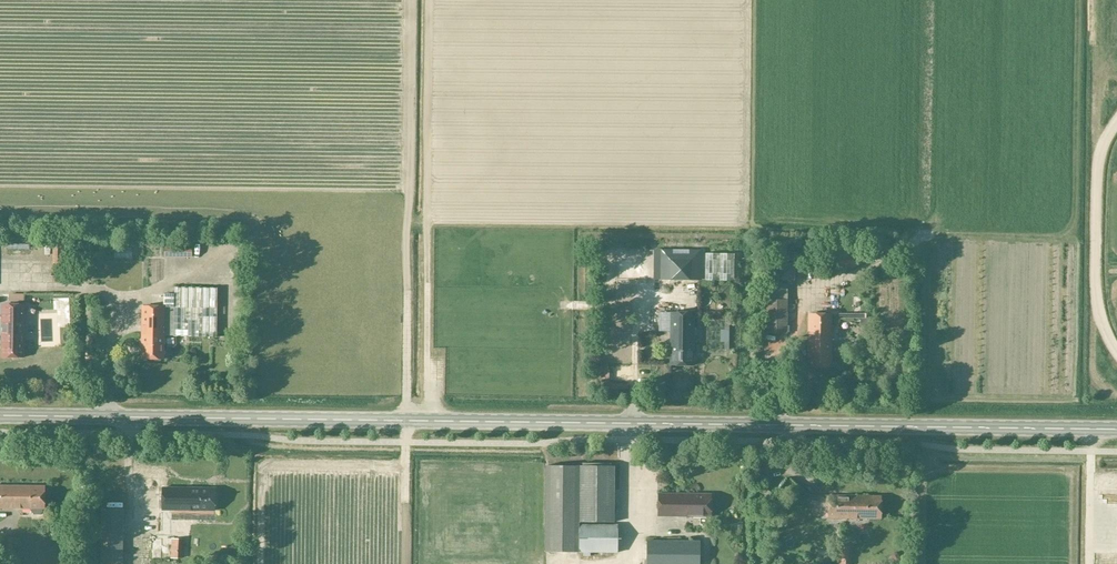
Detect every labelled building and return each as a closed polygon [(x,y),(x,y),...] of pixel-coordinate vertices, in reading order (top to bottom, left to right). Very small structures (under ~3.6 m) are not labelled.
[(66,272),(66,244),(53,243),(53,272),(66,272)] [(701,281),(701,250),(661,249),(660,273),(654,273),(654,280),(701,281)] [(115,251),(114,259),(130,260),(130,252),(115,251)] [(734,255),(706,254),(705,281),(734,282),(734,255)] [(217,259),(211,270),(221,275),(226,264),(217,259)] [(217,337),(217,288),(174,288),(174,295),(164,295),(164,307),(142,307),(142,359),(164,359),(164,336),(174,336),(173,337),(217,337)] [(787,335),(788,300),(766,300),(766,334),(787,335)] [(24,357),(25,305),(3,305),(2,357),(24,357)] [(693,366),(693,313),(671,313),(671,366),(693,366)] [(831,367),(831,315),(809,315),(808,367),(831,367)] [(613,522),(614,466),(546,465),(546,552),(583,552),(583,556),(590,556),(590,552),(617,552),(617,525),(580,525),(580,522),(613,522)] [(45,509),(45,487),(0,486),(0,508),(32,509),(32,512),(34,515),(40,515),(43,512),(43,509),(45,509)] [(162,510),(215,511),(215,489),(163,488),(162,510)] [(768,507),(775,494),(767,490),(760,503),(768,507)] [(711,517),(711,495),(658,494),(658,516),(711,517)] [(829,496),(828,518),(881,519),(881,497),(829,496)] [(103,509),(101,563),(122,563),(123,510),(103,509)] [(14,549),(14,537),(3,537),(2,557),(14,557),(14,549)] [(182,559),(183,539),(172,539),(171,558),(182,559)] [(700,541),(647,540),(646,563),(700,563),(700,541)] [(851,547),(839,547),(838,563),(850,563),(850,559),(851,547)] [(825,552),(817,552),(818,560),(826,560),(825,552)]
